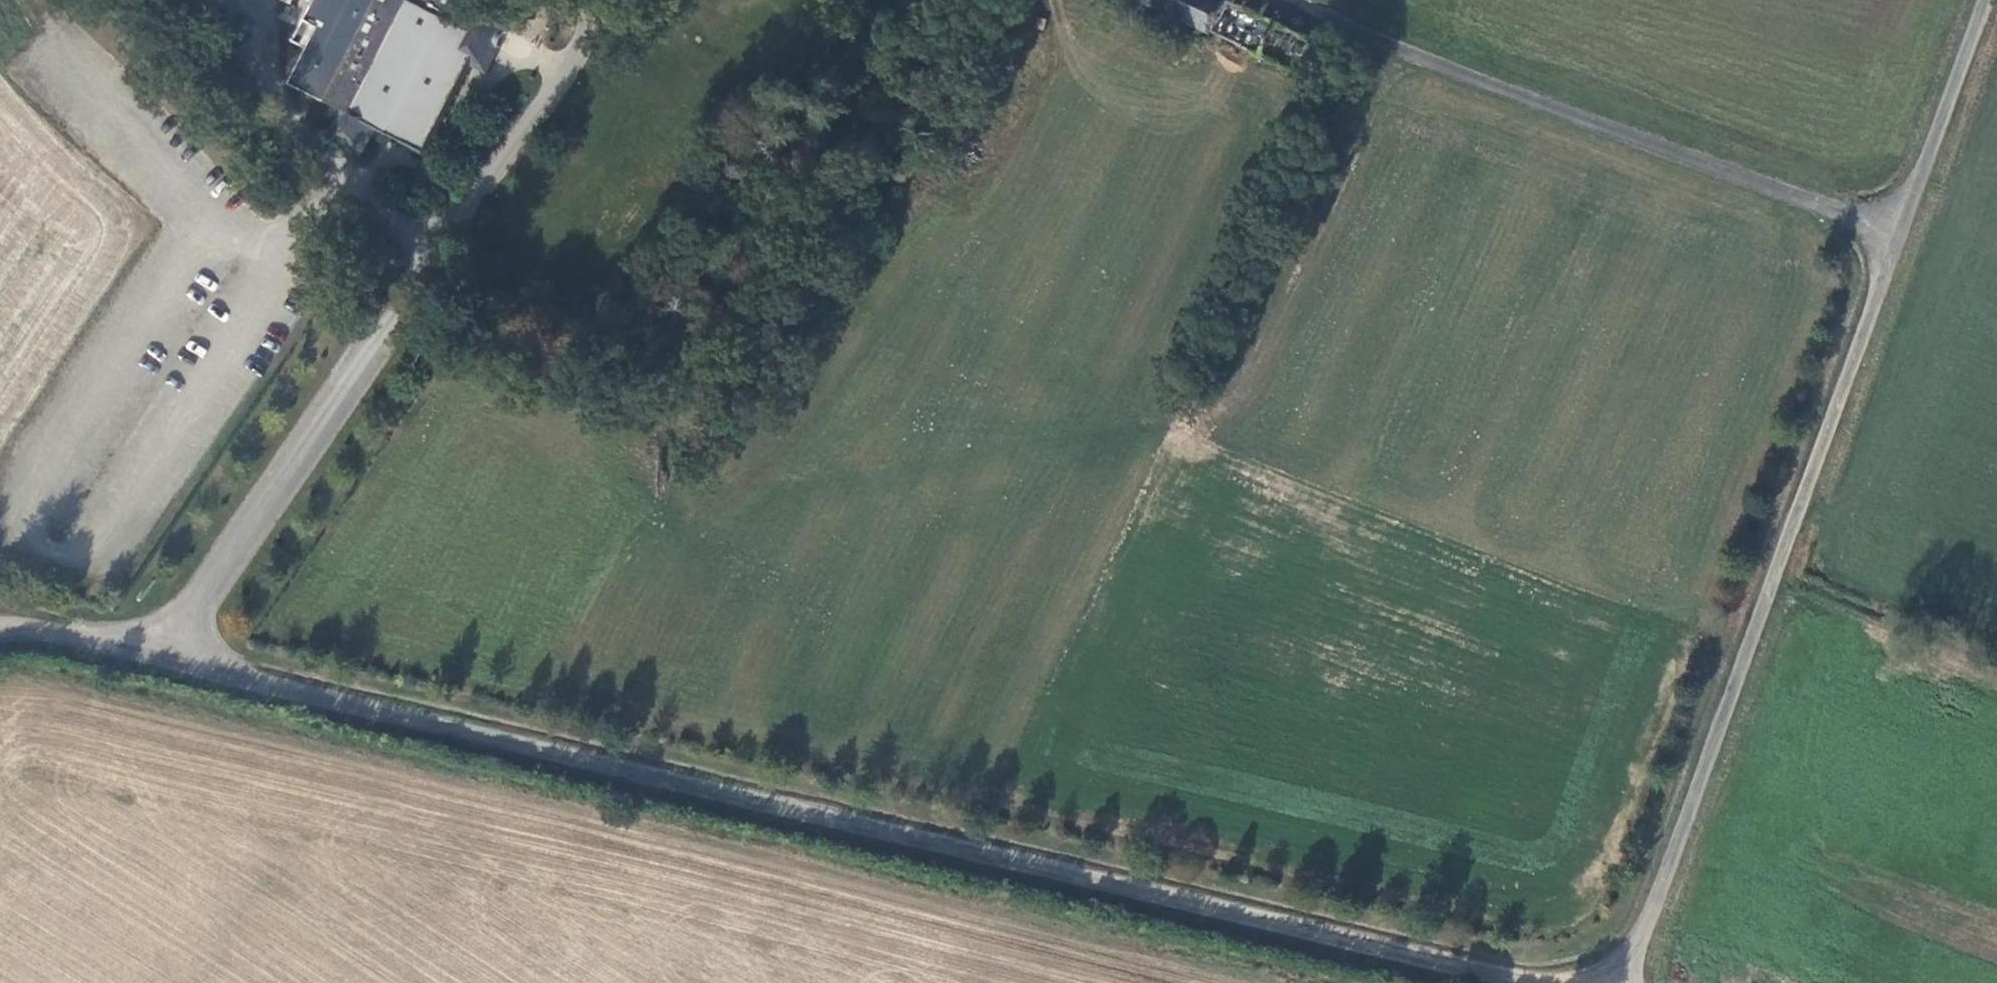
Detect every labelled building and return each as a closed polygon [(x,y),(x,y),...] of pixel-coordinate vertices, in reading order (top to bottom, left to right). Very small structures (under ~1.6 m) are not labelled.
[(467,0),(324,0),(302,44),(315,51),(296,86),(331,104),(348,113),(337,136),(367,152),(379,129),(428,155),(471,74),(487,82),(519,21),(486,4),(483,8),(467,0)] [(1149,9),(1154,0),(1130,0),(1149,9)] [(1149,9),(1193,29),(1208,0),(1154,0),(1149,9)] [(1209,37),(1312,85),(1327,51),(1225,3),(1209,37)]
